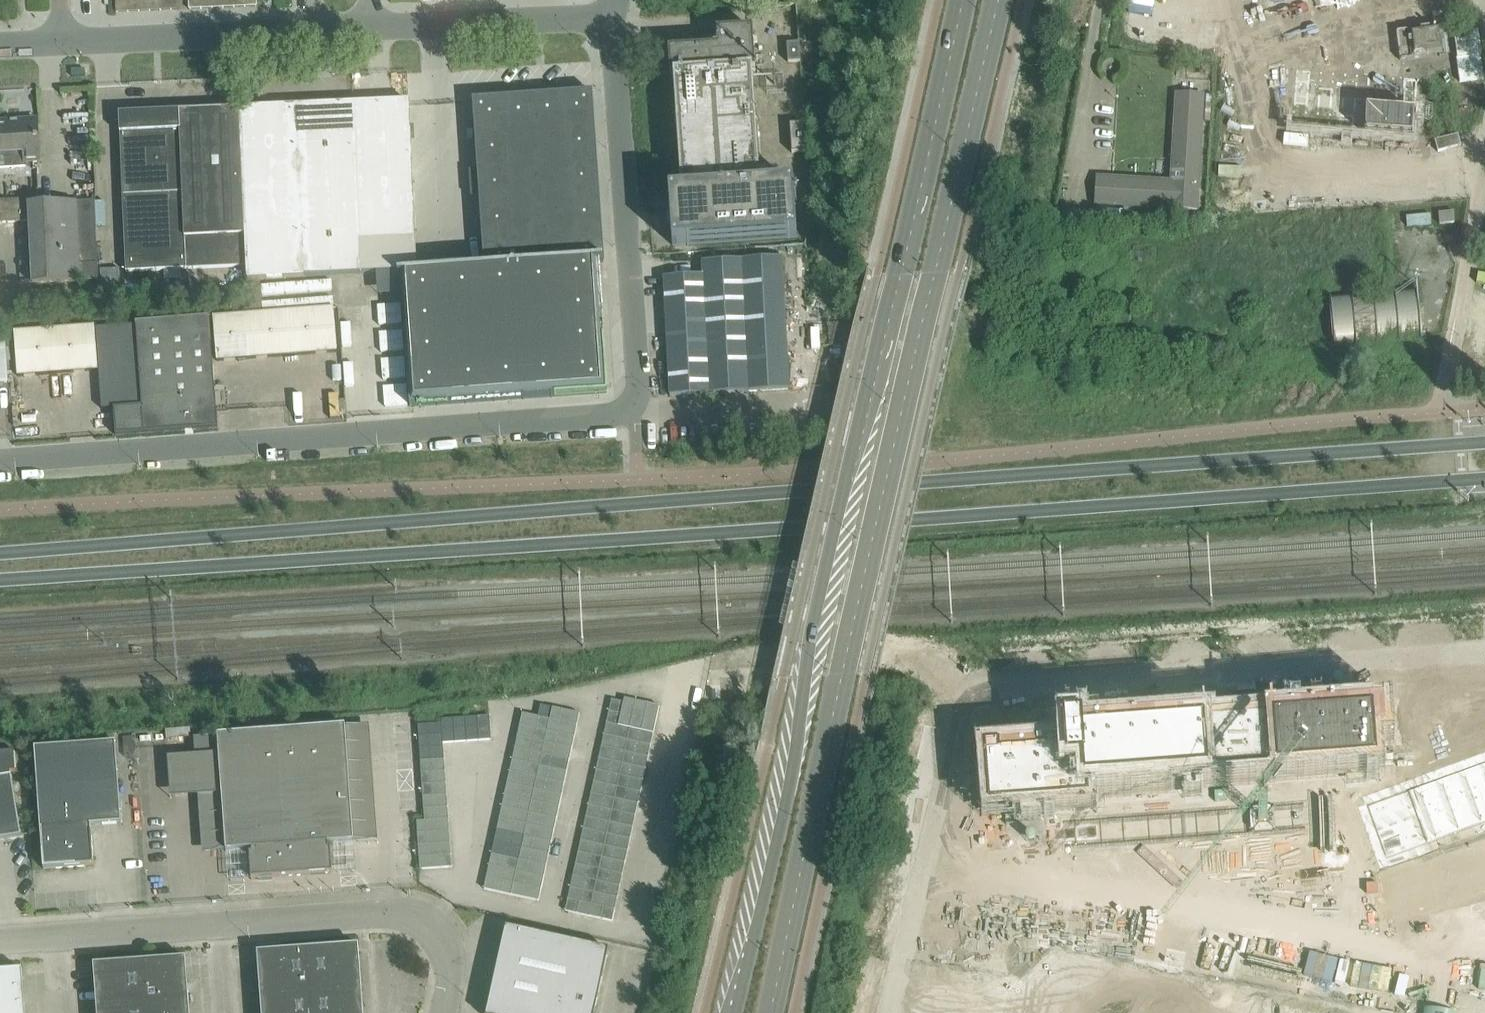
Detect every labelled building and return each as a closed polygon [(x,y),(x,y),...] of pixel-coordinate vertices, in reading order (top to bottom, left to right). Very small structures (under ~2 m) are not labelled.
[(127,0),(116,0),(116,13),(127,12),(127,0)] [(138,0),(127,0),(127,12),(138,12),(138,0)] [(149,0),(138,0),(138,12),(150,11),(149,0)] [(160,0),(149,0),(150,11),(161,11),(160,0)] [(171,0),(160,0),(161,11),(172,10),(171,0)] [(182,0),(171,0),(172,10),(183,10),(182,0)] [(200,0),(189,0),(189,9),(200,8),(200,0)] [(200,8),(211,8),(211,0),(200,0),(200,8)] [(1441,26),(1397,31),(1401,61),(1428,57),(1427,53),(1442,51),(1441,43),(1443,42),(1441,26)] [(755,71),(753,48),(752,28),(716,31),(717,46),(668,50),(670,77),(673,77),(681,191),(669,191),(672,244),(688,243),(688,245),(799,238),(798,228),(797,228),(794,192),(796,192),(795,182),(771,184),(771,185),(760,186),(752,71),(755,71)] [(800,60),(799,41),(786,42),(788,61),(800,60)] [(1301,70),(1300,75),(1308,76),(1307,96),(1404,103),(1405,82),(1417,83),(1417,79),(1301,70)] [(592,93),(474,100),(484,267),(603,260),(604,260),(592,93)] [(1097,176),(1095,204),(1197,210),(1203,95),(1176,93),(1171,181),(1097,176)] [(409,102),(390,103),(353,105),(361,273),(398,271),(416,270),(409,102)] [(1294,103),(1292,128),(1413,137),(1415,112),(1294,103)] [(361,273),(353,105),(296,107),(306,275),(361,273)] [(306,275),(296,107),(240,110),(249,267),(247,267),(247,278),(306,275)] [(249,267),(240,110),(119,115),(126,273),(247,267),(249,267)] [(0,122),(0,167),(26,166),(25,162),(39,162),(37,120),(0,122)] [(76,120),(76,131),(94,131),(94,120),(76,120)] [(790,125),(792,153),(806,152),(804,124),(790,125)] [(1411,183),(1411,196),(1428,195),(1427,182),(1411,183)] [(17,198),(7,199),(8,221),(18,221),(17,198)] [(29,198),(17,198),(18,221),(29,220),(28,202),(29,202),(29,198)] [(95,199),(29,202),(28,202),(29,220),(32,281),(33,283),(99,279),(95,199)] [(1094,209),(1094,221),(1119,222),(1119,210),(1094,209)] [(1454,212),(1439,213),(1439,224),(1455,223),(1454,212)] [(1430,216),(1406,217),(1407,227),(1431,225),(1430,216)] [(702,275),(664,277),(663,277),(670,396),(789,389),(782,257),(702,261),(702,275)] [(598,262),(603,262),(603,260),(484,267),(416,270),(398,271),(398,276),(401,276),(410,407),(607,393),(598,262)] [(21,281),(9,282),(10,305),(22,304),(21,281)] [(34,304),(33,283),(32,283),(32,281),(21,281),(22,304),(34,304)] [(0,282),(0,305),(10,305),(9,282),(0,282)] [(1419,290),(1330,297),(1333,344),(1422,338),(1419,290)] [(213,317),(217,362),(337,353),(334,308),(213,317)] [(218,427),(210,317),(136,323),(136,325),(96,328),(102,409),(115,408),(117,435),(218,427)] [(18,377),(98,371),(95,325),(14,331),(18,377)] [(0,342),(0,383),(8,382),(5,342),(0,342)] [(637,701),(624,698),(623,702),(621,714),(618,726),(631,729),(637,701)] [(621,714),(623,702),(611,700),(609,712),(621,714)] [(631,729),(642,731),(649,704),(637,701),(631,729)] [(642,731),(653,734),(659,706),(649,704),(642,731)] [(550,719),(552,708),(540,705),(538,717),(550,719)] [(577,725),(580,714),(552,708),(550,719),(577,725)] [(1033,736),(984,739),(989,808),(1089,801),(1088,788),(1167,782),(1167,778),(1180,777),(1180,781),(1183,780),(1183,777),(1196,776),(1196,779),(1208,779),(1208,775),(1221,774),(1221,778),(1232,777),(1232,773),(1245,772),(1245,776),(1256,775),(1256,772),(1269,771),(1269,774),(1280,773),(1279,766),(1293,765),(1293,772),(1304,771),(1303,764),(1316,764),(1317,771),(1328,770),(1327,763),(1340,762),(1341,769),(1352,768),(1351,761),(1364,760),(1365,767),(1376,766),(1374,736),(1385,735),(1383,708),(1369,709),(1370,716),(1082,738),(1081,724),(1032,728),(1033,736)] [(618,726),(621,714),(609,712),(606,724),(618,726)] [(547,731),(550,719),(538,717),(522,713),(520,725),(547,731)] [(489,716),(477,717),(479,741),(491,740),(489,716)] [(479,741),(477,717),(465,718),(467,742),(479,741)] [(455,742),(453,718),(441,719),(442,723),(418,725),(419,737),(443,735),(443,743),(455,742)] [(467,742),(465,718),(453,718),(455,742),(467,742)] [(574,737),(577,725),(550,719),(547,731),(574,737)] [(628,741),(631,729),(618,726),(606,724),(604,735),(628,741)] [(545,743),(547,731),(520,725),(517,737),(545,743)] [(219,753),(167,757),(170,799),(222,795),(226,852),(252,850),(252,854),(250,854),(251,880),(272,878),(333,874),(331,848),(328,848),(328,844),(354,842),(350,795),(363,794),(362,772),(349,773),(345,726),(217,735),(217,736),(219,753)] [(651,746),(653,734),(642,731),(631,729),(628,741),(651,746)] [(572,749),(574,737),(547,731),(545,743),(572,749)] [(443,735),(419,737),(420,761),(444,759),(443,743),(443,735)] [(625,752),(628,741),(604,735),(601,747),(625,752)] [(542,754),(545,743),(517,737),(515,748),(542,754)] [(648,757),(651,746),(628,741),(625,752),(648,757)] [(115,743),(35,749),(44,869),(94,866),(91,826),(122,824),(115,743)] [(569,760),(572,749),(545,743),(542,754),(569,760)] [(623,764),(625,752),(601,747),(598,759),(623,764)] [(539,766),(542,754),(515,748),(512,760),(539,766)] [(0,751),(0,839),(21,836),(11,771),(16,771),(14,750),(0,751)] [(645,769),(648,757),(625,752),(623,764),(645,769)] [(567,772),(569,760),(542,754),(539,766),(567,772)] [(445,771),(444,759),(420,761),(421,773),(445,771)] [(620,776),(623,764),(598,759),(596,770),(620,776)] [(537,778),(539,766),(512,760),(509,772),(537,778)] [(643,781),(645,769),(623,764),(620,776),(643,781)] [(564,784),(567,772),(539,766),(537,778),(564,784)] [(618,787),(620,776),(596,770),(593,782),(618,787)] [(1367,805),(1386,857),(1484,821),(1484,770),(1421,793),(1419,786),(1367,805)] [(446,783),(445,771),(421,773),(422,785),(446,783)] [(534,790),(537,778),(509,772),(507,784),(534,790)] [(640,792),(643,781),(620,776),(618,787),(640,792)] [(562,796),(564,784),(537,778),(534,790),(562,796)] [(615,799),(618,787),(593,782),(591,794),(615,799)] [(447,795),(446,783),(422,785),(423,797),(447,795)] [(532,801),(534,790),(507,784),(504,795),(532,801)] [(638,804),(640,792),(618,787),(615,799),(638,804)] [(559,807),(562,796),(534,790),(532,801),(559,807)] [(612,811),(615,799),(591,794),(588,806),(612,811)] [(447,807),(447,795),(423,797),(424,809),(447,807)] [(532,801),(504,795),(502,807),(529,813),(532,801)] [(635,816),(638,804),(615,799),(612,811),(635,816)] [(557,819),(559,807),(532,801),(529,813),(557,819)] [(610,823),(612,811),(588,806),(586,817),(610,823)] [(448,819),(447,807),(424,809),(424,821),(448,819)] [(527,825),(529,813),(502,807),(499,819),(527,825)] [(633,828),(635,816),(612,811),(610,823),(633,828)] [(554,831),(557,819),(529,813),(527,825),(554,831)] [(607,834),(610,823),(586,817),(583,829),(607,834)] [(449,831),(448,819),(424,821),(416,822),(417,834),(449,831)] [(524,837),(527,825),(499,819),(497,830),(524,837)] [(630,839),(633,828),(610,823),(607,834),(630,839)] [(551,842),(554,831),(527,825),(524,837),(551,842)] [(605,846),(607,834),(583,829),(581,841),(605,846)] [(522,848),(524,837),(497,830),(494,842),(522,848)] [(450,843),(449,831),(417,834),(418,846),(450,843)] [(627,851),(630,839),(607,834),(605,846),(627,851)] [(549,854),(551,842),(524,837),(522,848),(549,854)] [(602,858),(605,846),(581,841),(578,852),(602,858)] [(519,860),(522,848),(494,842),(492,854),(519,860)] [(451,855),(450,843),(418,846),(419,858),(451,855)] [(625,863),(627,851),(605,846),(602,858),(625,863)] [(546,866),(549,854),(522,848),(519,860),(546,866)] [(599,869),(602,858),(578,852),(575,864),(599,869)] [(516,872),(519,860),(492,854),(489,866),(516,872)] [(452,867),(451,855),(419,858),(420,869),(452,867)] [(622,874),(625,863),(602,858),(599,869),(622,874)] [(544,878),(546,866),(519,860),(516,872),(544,878)] [(597,881),(599,869),(575,864),(573,876),(597,881)] [(1028,864),(1026,872),(1037,875),(1039,867),(1028,864)] [(514,883),(516,872),(489,866),(486,877),(514,883)] [(620,886),(622,874),(599,869),(597,881),(620,886)] [(541,889),(544,878),(516,872),(514,883),(541,889)] [(594,893),(597,881),(573,876),(570,888),(594,893)] [(511,895),(514,883),(486,877),(484,889),(511,895)] [(617,898),(620,886),(597,881),(594,893),(617,898)] [(539,901),(541,889),(514,883),(511,895),(539,901)] [(1023,883),(1021,890),(1033,893),(1035,886),(1023,883)] [(592,905),(594,893),(570,888),(568,899),(580,902),(592,905)] [(1021,890),(1019,898),(1031,901),(1033,893),(1021,890)] [(615,910),(617,898),(594,893),(592,905),(603,907),(615,910)] [(565,911),(577,914),(580,902),(568,899),(565,911)] [(603,907),(592,905),(580,902),(577,914),(600,919),(603,907)] [(612,921),(615,910),(603,907),(600,919),(612,921)] [(1001,922),(999,929),(1011,932),(1013,925),(1001,922)] [(1013,925),(1011,932),(1023,935),(1025,927),(1013,925)] [(487,1012),(595,1012),(609,950),(506,927),(487,1012)] [(1044,928),(1042,940),(1049,941),(1052,930),(1044,928)] [(1062,932),(1059,944),(1067,946),(1070,934),(1062,932)] [(1070,934),(1067,946),(1075,948),(1077,936),(1070,934)] [(1097,941),(1094,952),(1102,954),(1105,943),(1097,941)] [(1105,943),(1102,954),(1110,956),(1112,945),(1105,943)] [(359,946),(308,949),(311,990),(362,986),(359,946)] [(311,990),(308,949),(257,953),(260,993),(311,990)] [(1132,949),(1129,961),(1137,963),(1140,951),(1132,949)] [(1140,951),(1137,963),(1145,965),(1147,953),(1140,951)] [(986,953),(984,960),(996,963),(998,955),(986,953)] [(186,958),(140,962),(143,1002),(189,999),(186,958)] [(984,960),(982,968),(994,971),(996,963),(984,960)] [(143,1002),(140,962),(94,965),(97,1006),(143,1002)] [(1076,968),(1073,979),(1081,981),(1084,969),(1076,968)] [(0,972),(0,1012),(2,1012),(26,1011),(22,971),(0,972)] [(1073,979),(1070,991),(1078,993),(1081,981),(1073,979)] [(362,986),(311,990),(313,1012),(364,1012),(362,986)] [(311,990),(260,993),(262,1012),(313,1012),(311,990)] [(189,999),(143,1002),(144,1012),(190,1012),(189,999)] [(143,1002),(97,1006),(97,1012),(144,1012),(143,1002)]
